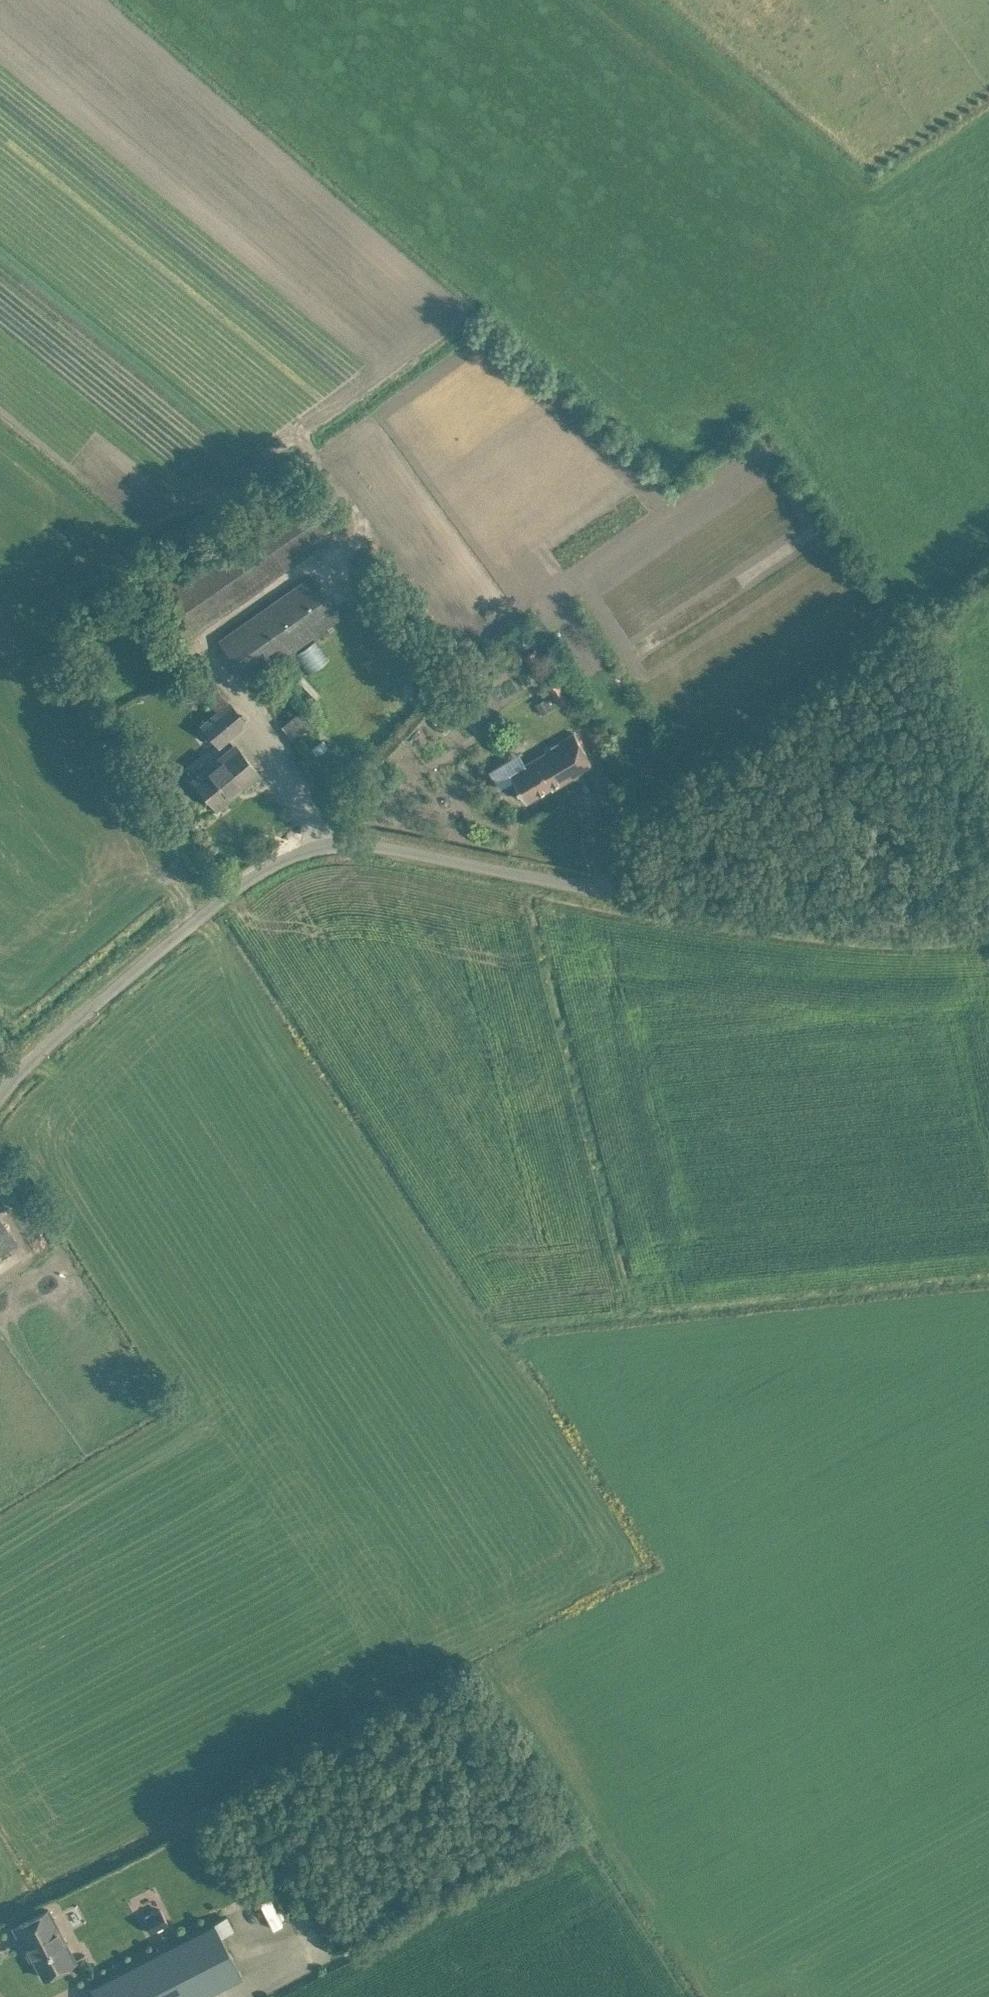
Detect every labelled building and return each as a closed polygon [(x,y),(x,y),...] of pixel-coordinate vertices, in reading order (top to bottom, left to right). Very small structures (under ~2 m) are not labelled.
[(378,306),(372,312),(386,326),(391,321),(378,306)] [(334,524),(315,495),(299,506),(295,500),(181,578),(173,566),(149,584),(187,638),(324,541),(319,535),(334,524)] [(247,681),(340,617),(311,574),(218,638),(247,681)] [(192,677),(215,707),(226,699),(203,667),(192,677)] [(547,696),(536,703),(543,715),(555,708),(547,696)] [(200,723),(217,743),(245,720),(229,700),(200,723)] [(281,725),(292,738),(311,722),(300,709),(281,725)] [(520,753),(490,771),(501,788),(515,780),(527,800),(552,785),(553,787),(574,775),(575,777),(594,765),(584,748),(575,732),(545,749),(547,751),(526,763),(520,753)] [(216,806),(230,794),(229,792),(238,784),(240,786),(258,772),(235,744),(193,778),(216,806)] [(16,1242),(0,1220),(0,1254),(16,1242)] [(48,1908),(13,1927),(23,1945),(26,1943),(43,1976),(75,1960),(48,1908)] [(168,1921),(160,1909),(143,1918),(150,1931),(168,1921)] [(107,1977),(89,1986),(94,1996),(198,1996),(242,1974),(221,1935),(234,1929),(226,1914),(107,1977)]
